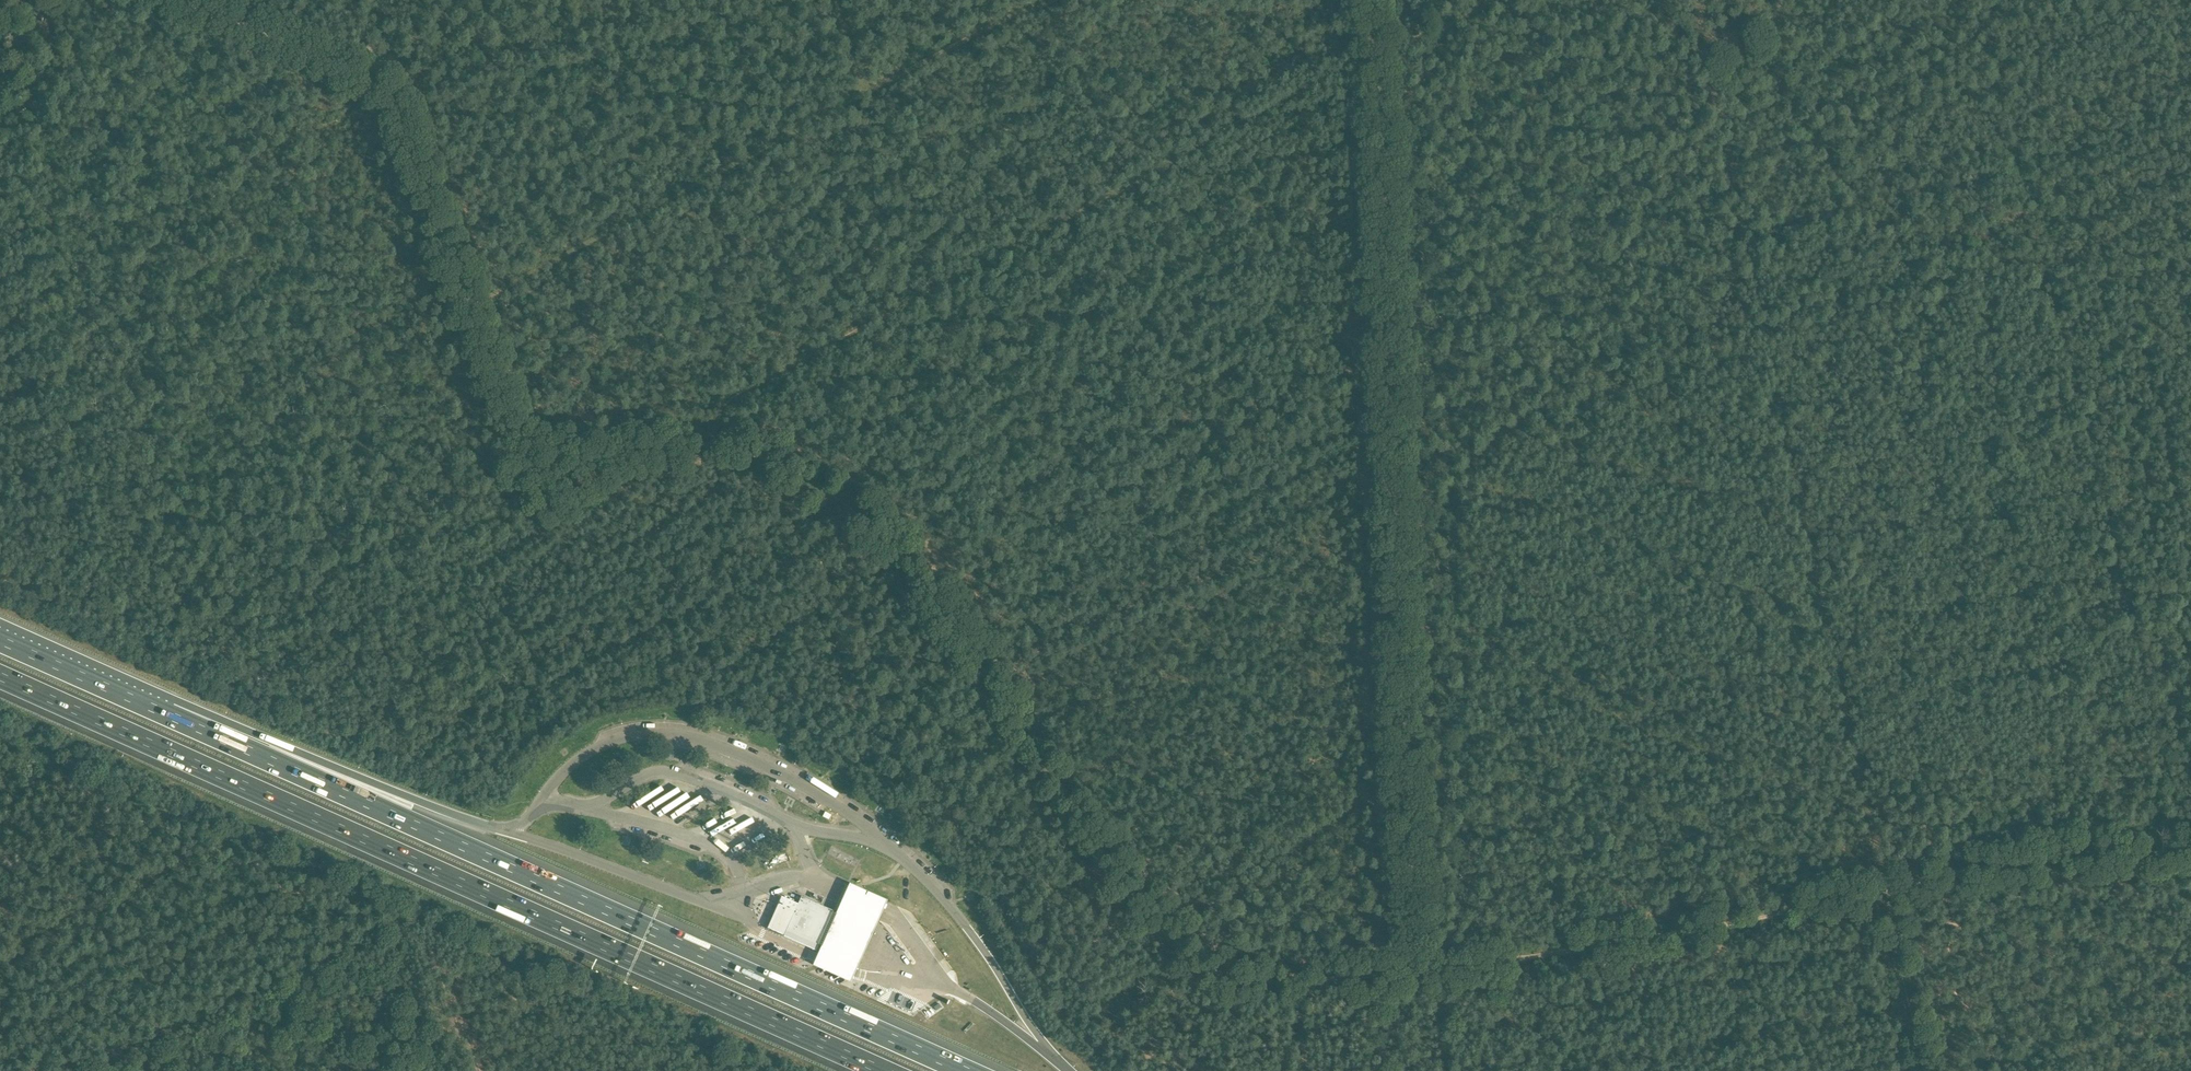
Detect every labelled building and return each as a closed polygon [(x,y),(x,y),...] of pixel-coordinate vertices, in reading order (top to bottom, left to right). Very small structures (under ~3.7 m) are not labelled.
[(785,853),(779,856),(781,862),(787,859),(785,853)] [(888,900),(876,895),(850,883),(814,964),(851,982),(888,900)] [(797,905),(785,931),(783,936),(816,950),(833,911),(801,896),(797,905)] [(785,931),(797,905),(781,898),(767,929),(783,936),(785,931)]
